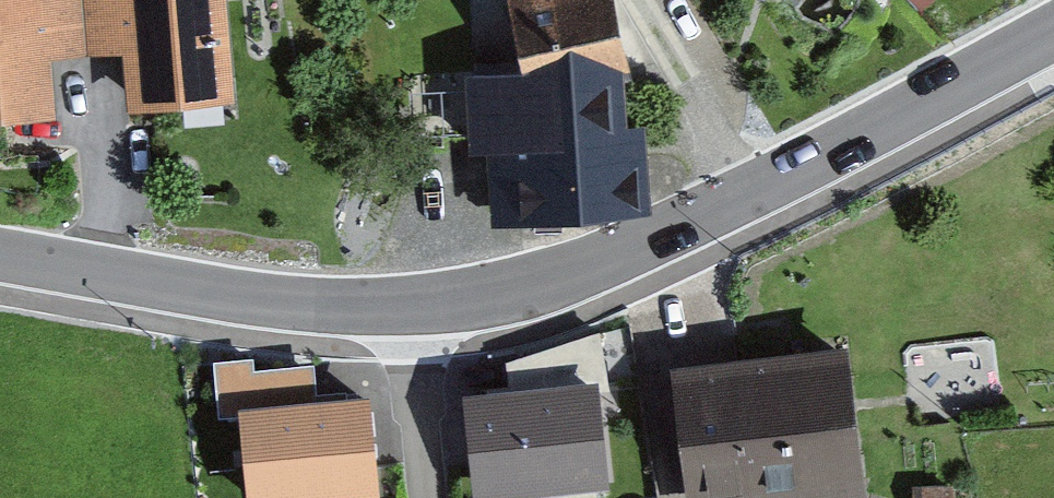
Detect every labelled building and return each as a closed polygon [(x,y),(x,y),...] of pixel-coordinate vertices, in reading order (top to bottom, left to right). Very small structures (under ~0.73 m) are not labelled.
[(41,55),(87,51),(83,0),(0,0),(0,102),(45,98),(41,55)] [(87,51),(133,48),(136,96),(234,89),(228,0),(83,0),(87,51)] [(632,62),(617,0),(512,0),(513,59),(514,68),(625,63),(632,62)] [(501,212),(650,205),(646,120),(628,121),(625,63),(514,68),(513,59),(467,62),(467,71),(470,130),(470,137),(497,136),(501,212)] [(428,147),(456,146),(455,131),(470,130),(467,71),(425,73),(428,147)] [(536,483),(538,497),(620,497),(605,333),(511,341),(514,372),(469,376),(479,489),(536,483)] [(271,367),(270,355),(228,359),(233,415),(257,413),(257,403),(331,397),(328,362),(271,367)] [(864,355),(692,375),(707,497),(879,477),(864,355)] [(265,497),(344,497),(396,494),(387,392),(331,397),(257,403),(257,413),(265,497)] [(974,491),(939,489),(938,497),(974,497),(974,491)]
